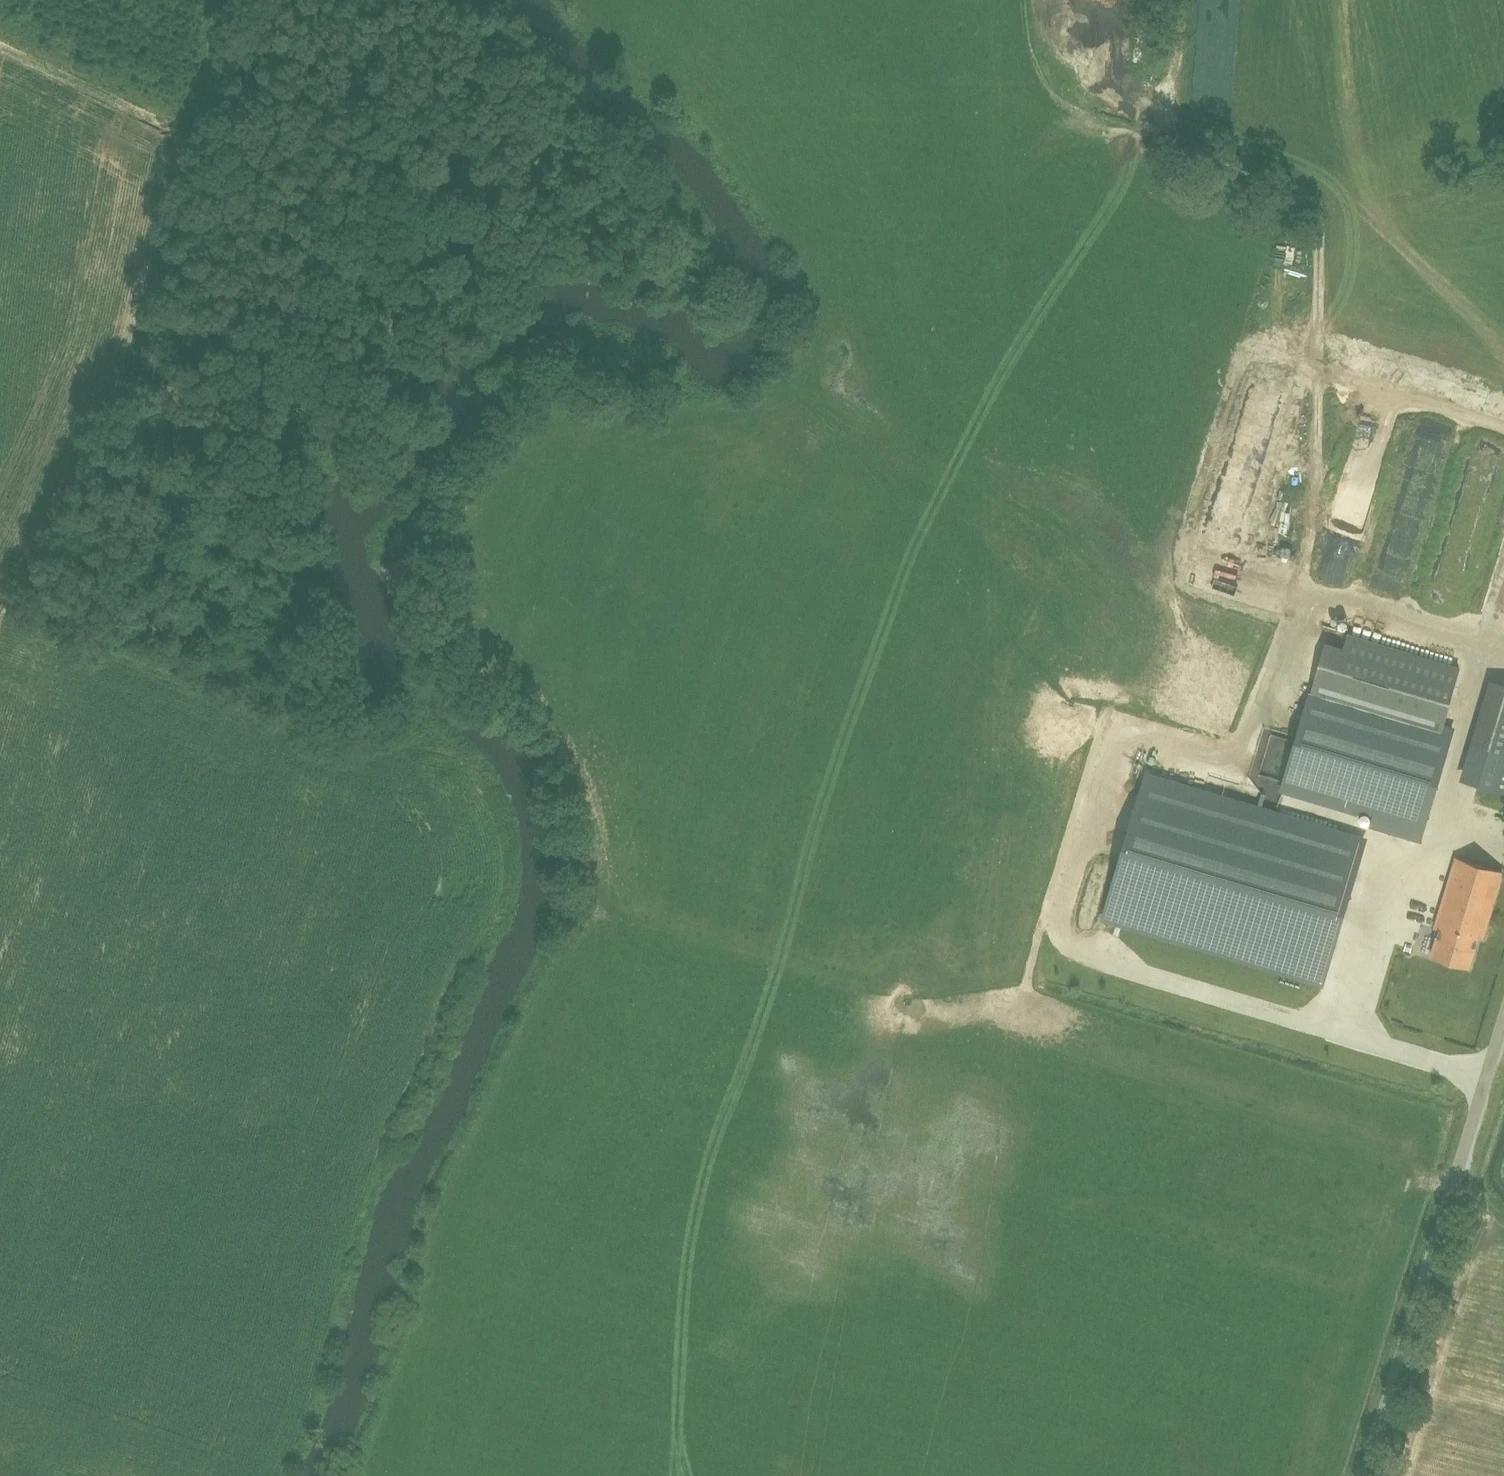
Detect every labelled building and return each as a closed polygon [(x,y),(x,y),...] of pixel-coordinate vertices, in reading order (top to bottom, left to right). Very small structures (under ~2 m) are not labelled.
[(1371,497),(1387,407),(1363,403),(1347,492),(1371,497)] [(1325,644),(1282,787),(1372,814),(1368,827),(1416,841),(1450,726),(1442,724),(1449,703),(1459,668),(1348,635),(1343,649),(1325,644)] [(1453,782),(1503,793),(1503,685),(1477,679),(1453,782)] [(1274,776),(1276,734),(1261,734),(1259,776),(1274,776)] [(1146,778),(1105,917),(1322,981),(1364,842),(1146,778)] [(1456,858),(1436,923),(1440,924),(1431,956),(1469,967),(1478,936),(1483,937),(1502,872),(1456,858)]
